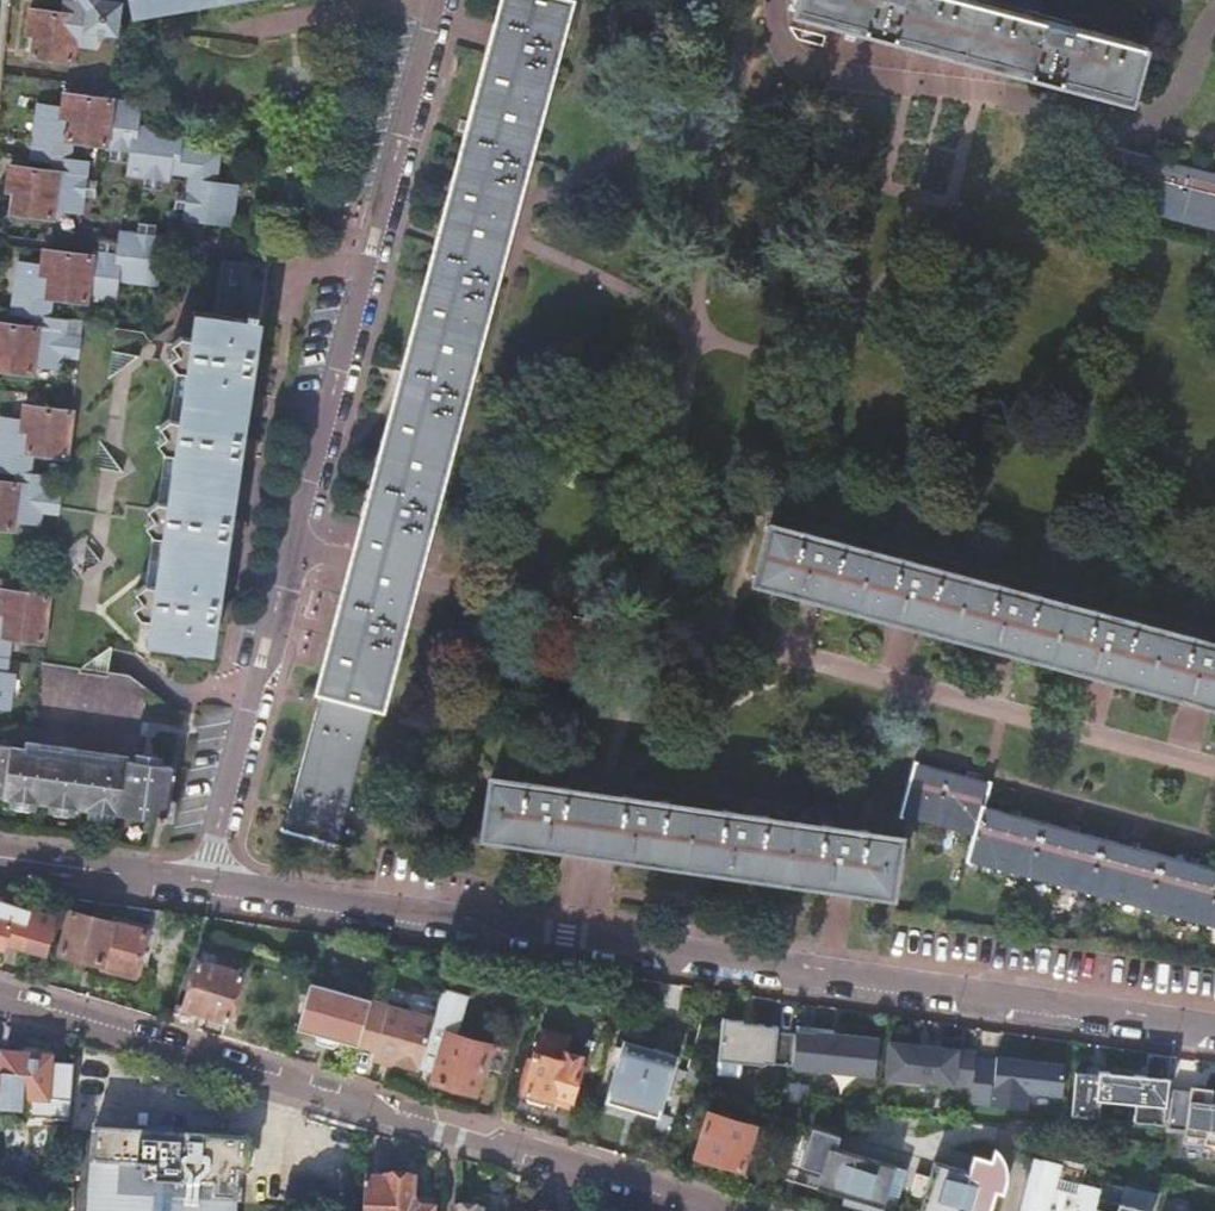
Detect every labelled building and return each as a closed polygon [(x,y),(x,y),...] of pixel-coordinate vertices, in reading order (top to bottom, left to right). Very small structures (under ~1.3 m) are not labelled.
[(132,16),(135,16),(134,12),(204,0),(129,0),(132,16)] [(283,831),(337,846),(338,844),(333,842),(371,700),(375,701),(374,703),(378,704),(379,702),(378,701),(392,647),(398,649),(400,644),(400,640),(401,637),(402,635),(404,632),(406,629),(407,627),(409,623),(399,621),(413,573),(423,532),(433,535),(433,532),(433,530),(433,527),(433,523),(433,519),(434,516),(434,512),(435,509),(437,507),(429,505),(454,416),(460,417),(461,414),(462,410),(463,406),(465,402),(468,397),(469,394),(471,392),(461,389),(485,300),(492,302),(492,298),(493,296),(493,292),(494,290),(496,286),(498,283),(499,280),(500,279),(502,275),(492,273),(516,184),(526,187),(526,183),(526,181),(526,177),(526,174),(526,170),(527,167),(528,163),(528,161),(529,158),(523,157),(546,67),(554,69),(554,66),(555,62),(556,58),(558,56),(559,52),(561,49),(563,46),(564,44),(553,41),(565,0),(562,0),(562,1),(558,0),(506,0),(473,123),(460,120),(458,131),(470,134),(410,356),(354,560),(323,687),(321,686),(320,689),(323,690),(286,830),(284,829),(283,831)] [(994,5),(975,0),(796,0),(793,9),(796,10),(797,7),(862,23),(861,27),(892,36),(893,32),(985,55),(994,5)] [(1101,22),(1107,0),(1029,0),(1029,2),(1101,22)] [(121,15),(125,12),(125,6),(88,2),(88,6),(74,5),(64,10),(63,14),(31,10),(28,29),(35,30),(32,57),(73,62),(75,45),(96,48),(98,34),(118,37),(121,15)] [(1012,62),(1021,12),(994,5),(985,55),(1012,62)] [(1138,43),(1021,12),(1012,62),(1027,66),(1026,71),(1058,79),(1059,75),(1124,92),(1124,95),(1127,96),(1141,42),(1138,41),(1138,43)] [(54,160),(71,163),(74,142),(85,144),(107,147),(108,141),(113,102),(113,100),(66,93),(64,110),(40,107),(35,143),(41,144),(39,158),(54,160)] [(814,93),(807,121),(831,128),(839,99),(814,93)] [(141,106),(113,102),(108,141),(114,142),(112,150),(130,152),(133,153),(131,174),(147,176),(165,179),(166,171),(187,174),(185,190),(183,208),(188,208),(194,209),(193,217),(234,222),(239,186),(216,183),(219,154),(181,148),(183,133),(139,127),(141,106)] [(1163,183),(1168,162),(1088,141),(1089,138),(1086,138),(1071,192),(1075,193),(1076,188),(1214,225),(1214,194),(1163,183)] [(31,142),(29,156),(39,158),(41,144),(35,143),(31,142)] [(130,152),(112,150),(111,159),(129,161),(130,152)] [(88,179),(90,165),(71,163),(54,160),(53,171),(11,166),(8,184),(15,186),(10,213),(51,219),(53,207),(83,212),(85,196),(88,179)] [(1168,162),(1163,183),(1214,194),(1214,174),(1168,162)] [(164,188),(165,179),(147,176),(146,186),(164,188)] [(98,180),(88,179),(85,196),(96,197),(98,180)] [(172,206),(183,208),(185,190),(174,189),(172,206)] [(139,222),(137,232),(156,235),(157,225),(139,222)] [(92,259),(87,298),(115,302),(118,279),(157,285),(162,249),(154,248),(156,235),(137,232),(122,230),(119,252),(117,252),(99,250),(97,259),(92,259)] [(100,240),(99,250),(117,252),(118,242),(100,240)] [(19,265),(12,312),(37,316),(65,320),(68,301),(86,303),(87,298),(92,259),(92,257),(44,251),(42,268),(19,265)] [(199,338),(192,337),(183,336),(171,344),(178,353),(170,360),(177,370),(170,418),(159,427),(165,436),(157,442),(165,454),(158,501),(147,509),(154,519),(145,525),(152,536),(146,583),(136,592),(142,601),(133,608),(141,619),(150,620),(158,622),(154,644),(147,643),(147,645),(210,655),(266,266),(224,260),(216,315),(196,312),(195,314),(202,316),(199,338)] [(79,357),(80,352),(82,339),(63,336),(65,320),(37,316),(35,327),(0,322),(0,370),(31,374),(32,364),(59,368),(61,354),(79,357)] [(67,397),(65,410),(24,404),(22,421),(5,419),(0,454),(0,456),(6,457),(4,469),(31,472),(34,454),(66,458),(74,398),(67,397)] [(59,513),(61,495),(43,492),(45,476),(31,474),(4,470),(3,482),(0,481),(0,529),(12,531),(13,520),(40,524),(41,510),(59,513)] [(1141,680),(1153,630),(1136,625),(1138,621),(1132,620),(1127,619),(1121,618),(1115,616),(1110,614),(1104,613),(1099,611),(1096,610),(1094,609),(1093,614),(1038,599),(1040,595),(1026,592),(1020,591),(1012,589),(1009,588),(1003,586),(1001,585),(997,583),(996,588),(944,574),(941,591),(914,586),(918,564),(917,564),(913,562),(906,560),(903,559),(900,557),(899,562),(844,547),(846,543),(842,543),(837,542),(832,541),(827,539),(821,538),(816,537),(812,535),(807,533),(802,531),(801,536),(773,528),(773,527),(770,526),(769,530),(772,531),(760,577),(757,576),(756,579),(759,580),(759,579),(1141,681),(1141,680)] [(8,658),(11,638),(42,643),(48,597),(0,590),(0,657),(8,658)] [(1141,681),(1214,700),(1214,642),(1207,640),(1200,637),(1192,634),(1191,639),(1153,630),(1141,680),(1141,681)] [(8,658),(0,657),(0,708),(8,709),(12,675),(5,674),(8,658)] [(29,738),(28,745),(39,747),(40,740),(29,738)] [(0,741),(0,797),(2,797),(1,801),(6,802),(7,798),(21,800),(21,804),(27,805),(27,801),(40,803),(40,807),(45,808),(46,803),(60,806),(60,810),(66,811),(66,807),(78,808),(78,813),(84,813),(85,809),(100,811),(99,816),(105,816),(106,812),(118,814),(126,760),(60,750),(52,749),(47,748),(39,747),(28,745),(23,744),(0,741)] [(61,743),(60,750),(126,760),(127,759),(119,757),(119,752),(104,749),(103,755),(75,751),(76,745),(61,743)] [(127,759),(126,760),(118,814),(145,818),(154,820),(157,797),(168,799),(172,768),(159,766),(161,753),(141,750),(139,760),(132,759),(133,754),(127,753),(127,759)] [(1094,889),(1105,840),(983,808),(990,781),(988,781),(988,784),(918,764),(918,762),(916,761),(901,816),(903,816),(905,811),(975,830),(967,860),(969,861),(971,856),(1094,889)] [(485,831),(484,834),(487,835),(488,834),(571,846),(889,891),(889,892),(893,892),(893,889),(890,889),(896,842),(899,843),(899,839),(896,838),(895,839),(868,835),(868,830),(864,830),(860,830),(850,829),(845,829),(839,828),(835,827),(833,826),(826,824),(824,824),(823,828),(768,821),(769,816),(765,816),(762,816),(758,816),(753,815),(750,815),(746,814),(743,813),(740,813),(734,812),(731,811),(729,810),(724,809),(723,815),(668,806),(669,802),(663,802),(659,801),(656,801),(650,800),(644,800),(640,799),(636,798),(632,797),(628,796),(624,795),(623,800),(583,794),(568,792),(569,787),(566,788),(563,787),(558,787),(553,787),(548,786),(545,786),(538,784),(535,784),(531,783),(527,782),(524,781),(524,786),(495,782),(495,781),(492,781),(492,784),(494,785),(488,831),(485,831)] [(157,797),(154,820),(165,821),(168,799),(157,797)] [(20,808),(21,804),(21,800),(7,798),(6,802),(6,806),(20,808)] [(59,814),(60,810),(60,806),(46,803),(45,808),(44,812),(59,814)] [(98,820),(99,816),(100,811),(85,809),(84,813),(84,817),(98,820)] [(1094,889),(1214,922),(1214,870),(1105,840),(1094,889)] [(19,897),(15,908),(26,911),(29,901),(19,897)] [(15,908),(0,903),(0,946),(3,947),(5,941),(47,954),(56,924),(34,918),(35,914),(26,911),(15,908)] [(61,909),(56,926),(67,928),(71,911),(61,909)] [(71,911),(67,928),(61,953),(102,963),(105,968),(131,974),(137,970),(147,930),(71,911)] [(177,1002),(170,1021),(197,1029),(200,1017),(197,1016),(198,1011),(227,1020),(242,973),(198,960),(184,1004),(177,1002)] [(326,975),(314,971),(297,1029),(317,1035),(317,1038),(319,1043),(332,1047),(336,1044),(337,1040),(357,1046),(357,1045),(364,1022),(371,999),(370,998),(371,994),(361,990),(359,996),(323,986),(326,975)] [(364,1022),(357,1045),(374,1050),(372,1056),(392,1061),(418,1068),(433,1017),(371,999),(364,1022)] [(713,1037),(714,1028),(705,1027),(704,1036),(713,1037)] [(447,1033),(433,1080),(477,1093),(490,1046),(447,1033)] [(582,1059),(567,1054),(569,1046),(565,1037),(549,1033),(542,1036),(537,1054),(536,1054),(524,1093),(526,1094),(525,1097),(528,1102),(543,1106),(547,1103),(548,1100),(550,1101),(552,1095),(572,1101),(582,1067),(580,1066),(582,1059)] [(765,1034),(758,1095),(825,1103),(832,1043),(765,1034)] [(625,1041),(608,1097),(660,1113),(676,1057),(625,1041)] [(871,1047),(863,1108),(930,1116),(937,1055),(871,1047)] [(73,1066),(60,1065),(49,1064),(50,1059),(2,1055),(0,1077),(0,1104),(2,1107),(6,1109),(11,1110),(16,1110),(19,1107),(22,1104),(24,1099),(46,1101),(46,1100),(57,1101),(70,1102),(73,1066)] [(671,1105),(676,1107),(681,1089),(687,1070),(682,1069),(671,1105)] [(1160,1139),(1164,1107),(973,1085),(970,1116),(1160,1139)] [(708,1113),(695,1157),(741,1171),(751,1138),(758,1140),(761,1131),(754,1129),(754,1127),(708,1113)] [(814,1129),(802,1167),(823,1174),(818,1190),(846,1198),(844,1205),(866,1210),(884,1210),(885,1209),(889,1196),(900,1199),(903,1189),(909,1171),(897,1167),(838,1150),(842,1138),(814,1129)] [(237,1174),(246,1174),(248,1142),(92,1131),(87,1210),(235,1210),(237,1174)] [(996,1149),(993,1162),(975,1157),(970,1173),(936,1163),(932,1178),(922,1210),(959,1210),(960,1208),(970,1210),(999,1210),(1008,1183),(1008,1181),(1009,1179),(1009,1176),(1009,1174),(1008,1172),(1008,1169),(1007,1167),(1007,1165),(1006,1162),(1005,1160),(1004,1158),(1002,1156),(1001,1154),(999,1152),(997,1150),(996,1149)] [(1034,1160),(1021,1210),(1095,1210),(1100,1192),(1078,1186),(1082,1172),(1034,1160)] [(365,1178),(364,1204),(363,1210),(432,1210),(433,1201),(412,1200),(413,1181),(365,1178)] [(1100,1192),(1095,1210),(1151,1210),(1153,1204),(1100,1191),(1100,1192)]
